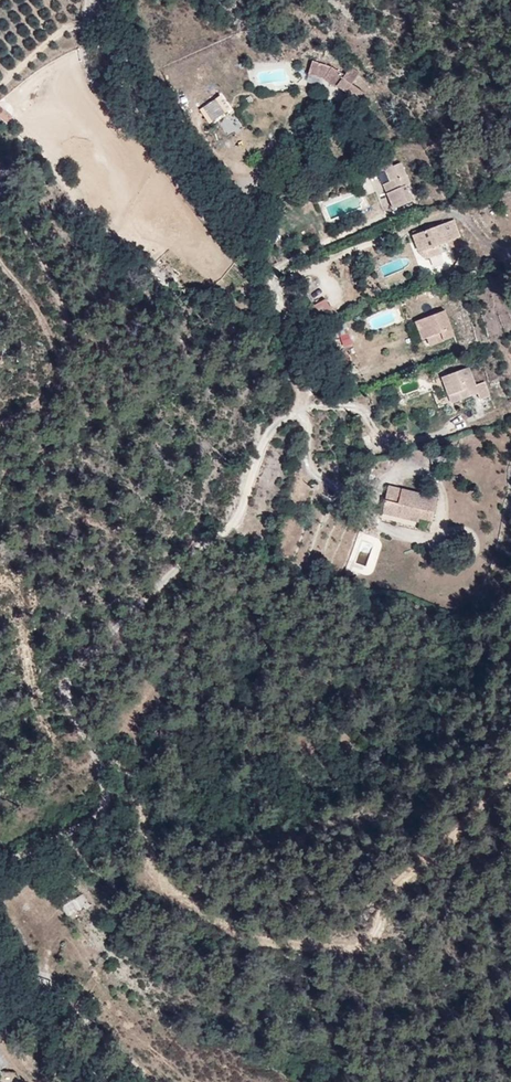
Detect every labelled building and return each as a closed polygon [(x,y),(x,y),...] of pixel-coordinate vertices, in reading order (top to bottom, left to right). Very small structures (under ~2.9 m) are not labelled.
[(343,74),(311,60),(308,80),(364,105),(366,94),(354,84),(360,74),(348,69),(343,74)] [(203,106),(214,123),(231,112),(220,95),(203,106)] [(11,119),(0,104),(0,121),(3,125),(11,119)] [(406,160),(376,166),(391,214),(417,207),(406,160)] [(457,221),(412,239),(420,257),(464,238),(457,221)] [(341,318),(329,300),(318,306),(331,324),(341,318)] [(371,330),(400,318),(396,307),(366,318),(371,330)] [(449,313),(411,328),(427,355),(463,342),(449,313)] [(337,328),(342,346),(351,343),(346,325),(337,328)] [(482,365),(438,378),(449,408),(495,398),(482,365)] [(440,497),(389,483),(381,517),(432,532),(440,497)] [(85,896),(62,903),(65,915),(89,907),(85,896)] [(9,1064),(0,1049),(0,1069),(9,1064)]
